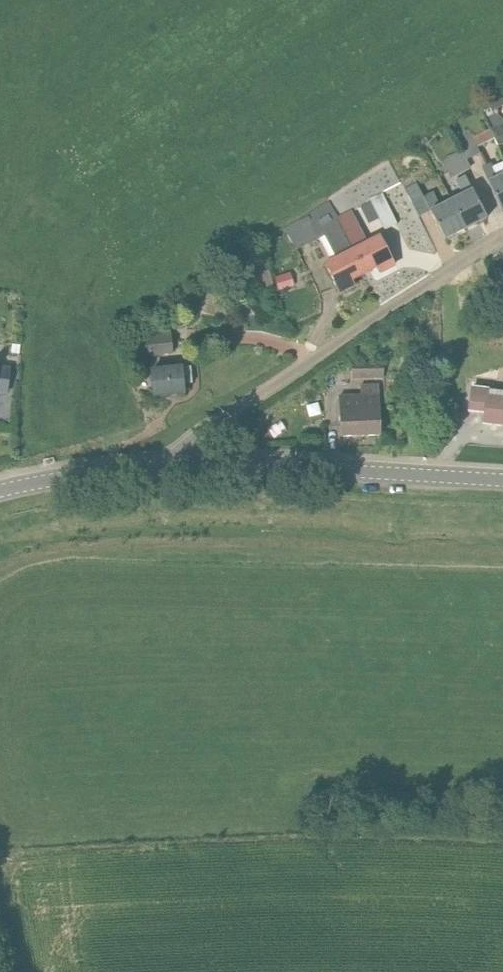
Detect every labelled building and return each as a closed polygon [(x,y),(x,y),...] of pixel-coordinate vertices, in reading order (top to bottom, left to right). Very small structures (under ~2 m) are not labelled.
[(492,110),(502,104),(502,97),(499,94),(486,100),(487,103),(489,103),(492,110)] [(496,113),(494,114),(492,110),(489,103),(487,103),(481,106),(491,129),(490,129),(494,139),(498,146),(502,144),(502,119),(496,113)] [(480,153),(477,147),(473,138),(469,129),(456,135),(463,151),(467,159),(480,153)] [(473,138),(477,147),(494,139),(490,129),(473,138)] [(466,159),(467,159),(463,151),(442,162),(450,178),(470,167),(466,159)] [(497,178),(490,163),(481,167),(501,211),(502,210),(502,175),(497,178)] [(451,200),(465,229),(486,218),(465,175),(456,180),(463,194),(451,200)] [(432,192),(424,196),(417,183),(405,189),(419,216),(430,211),(445,239),(465,229),(451,200),(439,206),(432,192)] [(382,193),(370,199),(385,230),(397,224),(382,193)] [(367,243),(350,211),(338,217),(333,208),(331,209),(364,272),(376,266),(379,272),(394,264),(380,236),(367,243)] [(351,279),(364,272),(331,209),(316,219),(326,236),(331,233),(337,245),(330,249),(336,259),(325,265),(339,293),(354,285),(351,279)] [(270,269),(263,271),(268,286),(274,284),(270,269)] [(290,287),(286,274),(274,277),(278,290),(290,287)] [(171,330),(147,332),(149,355),(174,353),(171,330)] [(13,364),(21,364),(22,351),(22,345),(14,344),(13,364)] [(383,361),(351,363),(352,379),(384,377),(383,361)] [(153,396),(184,393),(183,384),(192,383),(191,366),(150,370),(153,396)] [(339,414),(340,436),(380,435),(378,384),(360,385),(361,396),(339,396),(340,413),(339,414)] [(487,389),(471,388),(468,411),(484,412),(483,423),(502,426),(502,399),(486,397),(487,389)]
